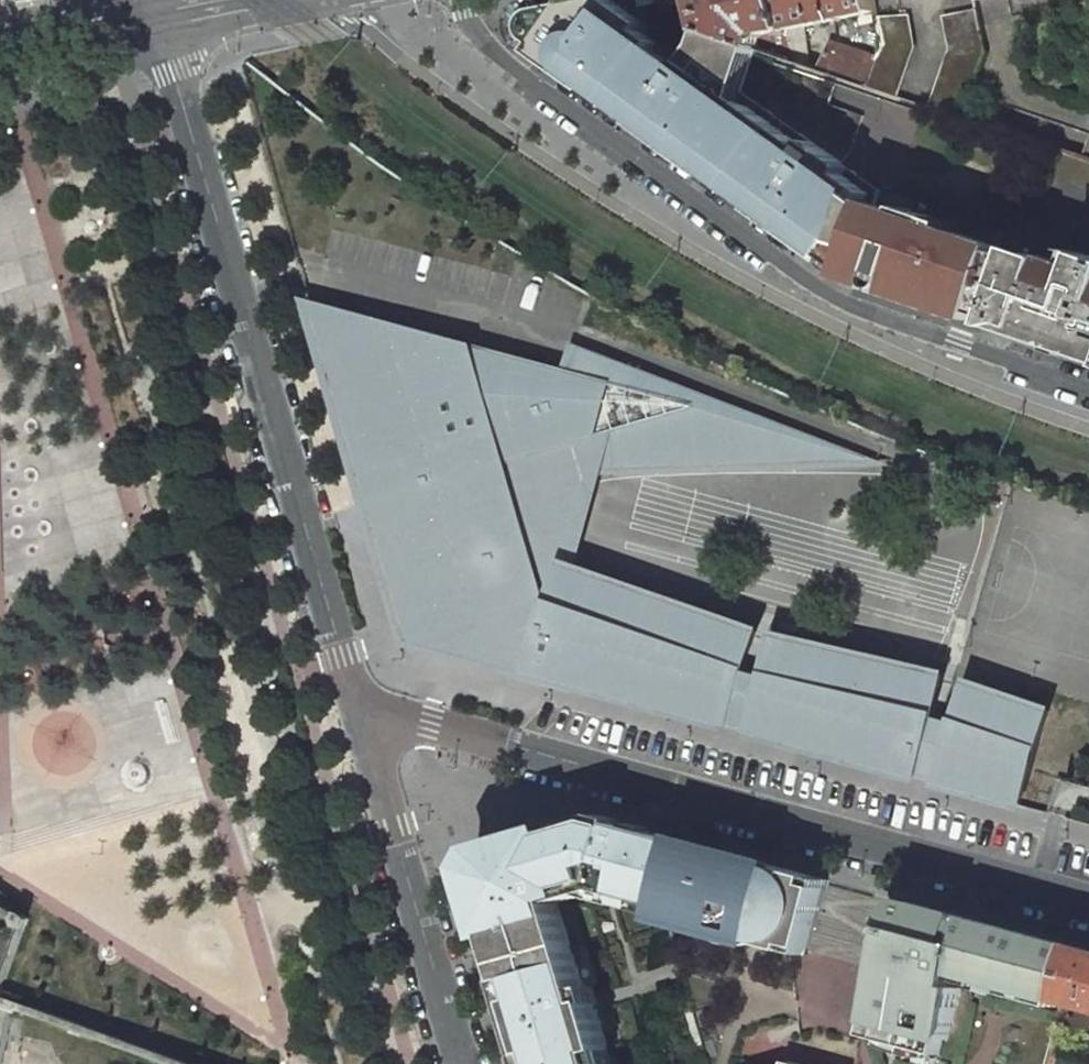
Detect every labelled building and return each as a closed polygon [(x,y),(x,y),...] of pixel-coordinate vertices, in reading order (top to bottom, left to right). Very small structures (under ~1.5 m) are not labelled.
[(732,97),(750,46),(706,31),(701,44),(693,55),(689,62),(665,45),(669,38),(644,20),(649,13),(674,9),(673,0),(557,0),(546,2),(548,12),(542,14),(535,19),(533,29),(535,37),(543,44),(537,52),(852,278),(877,205),(879,199),(838,169),(843,163),(802,133),(797,140),(750,106),(741,103),(732,97)] [(706,31),(750,46),(758,48),(762,35),(790,30),(783,0),(700,0),(706,31)] [(790,30),(804,27),(876,13),(873,0),(783,0),(790,30)] [(986,52),(977,9),(944,16),(951,49),(931,106),(962,117),(977,77),(986,52)] [(908,15),(877,17),(883,44),(878,58),(867,86),(897,95),(914,47),(909,15),(908,15)] [(797,63),(809,66),(804,27),(790,30),(797,63)] [(669,38),(665,45),(689,62),(693,55),(669,38)] [(810,66),(867,86),(878,58),(831,42),(824,63),(812,59),(810,66)] [(743,91),(758,48),(750,46),(732,97),(741,103),(750,106),(797,140),(802,133),(743,91)] [(882,191),(843,163),(838,169),(879,199),(882,191)] [(900,295),(982,322),(1006,253),(1007,250),(942,227),(944,220),(911,209),(909,216),(877,205),(852,278),(884,289),(884,291),(885,294),(886,296),(888,297),(890,298),(892,299),(895,298),(897,298),(899,296),(900,295)] [(1088,359),(1088,263),(1086,272),(1041,256),(1038,263),(1006,253),(982,322),(1088,359)] [(884,289),(852,278),(849,286),(979,330),(982,322),(900,295),(899,296),(897,298),(895,298),(892,299),(890,298),(888,297),(886,296),(885,294),(884,291),(884,289)] [(461,345),(313,309),(375,521),(410,646),(1018,810),(1033,745),(957,719),(930,710),(766,672),(743,667),(609,621),(611,614),(610,605),(605,597),(598,594),(589,592),(582,594),(575,599),(571,606),(570,616),(551,610),(565,564),(566,562),(587,466),(803,461),(803,431),(574,344),(570,399),(486,393),(485,396),(457,394),(461,345)] [(982,322),(979,330),(1088,368),(1088,359),(982,322)] [(574,344),(461,345),(457,394),(485,396),(486,393),(570,399),(574,344)] [(609,621),(743,667),(755,627),(599,576),(565,564),(551,610),(570,616),(571,606),(575,599),(582,594),(589,592),(598,594),(605,597),(610,605),(611,614),(609,621)] [(939,670),(775,632),(766,672),(930,710),(939,670)] [(1043,705),(968,680),(957,719),(1033,745),(1043,705)] [(557,895),(599,882),(600,887),(663,904),(681,840),(598,818),(566,827),(569,834),(557,837),(554,830),(484,851),(474,866),(487,911),(495,909),(502,931),(499,932),(512,982),(514,981),(521,1006),(516,1007),(532,1063),(603,1063),(600,1054),(610,1051),(595,1004),(588,1006),(557,895)] [(676,919),(790,950),(792,944),(809,949),(827,880),(681,840),(663,904),(662,909),(678,913),(676,919)] [(958,987),(961,972),(1064,1000),(1064,999),(1078,948),(1076,947),(906,901),(902,918),(897,916),(864,1036),(939,1056),(943,1040),(948,1041),(963,988),(958,987)] [(1078,948),(1064,999),(1088,1005),(1088,951),(1078,948)] [(13,1012),(0,1007),(0,1063),(2,1063),(13,1012)]
